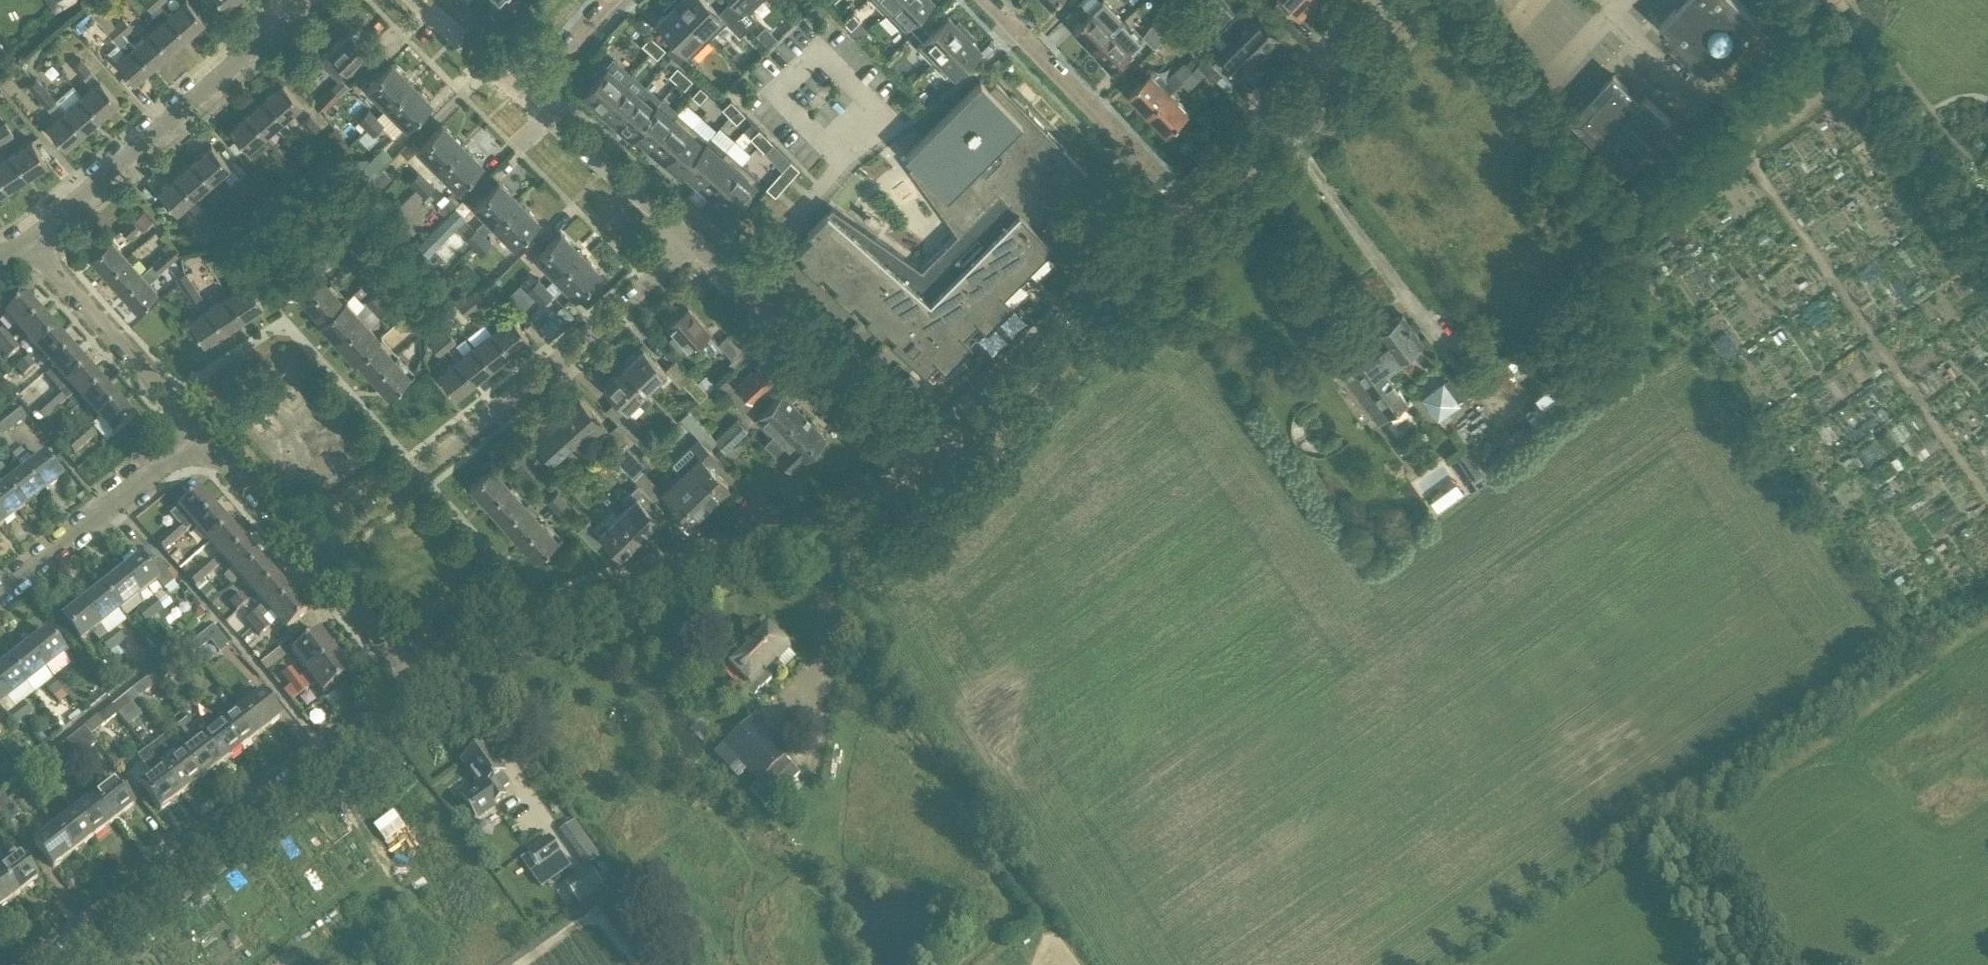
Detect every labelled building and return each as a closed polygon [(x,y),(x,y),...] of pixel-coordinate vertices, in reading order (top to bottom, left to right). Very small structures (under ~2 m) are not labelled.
[(54,11),(73,0),(48,0),(54,11)] [(156,0),(143,0),(153,11),(160,4),(156,0)] [(205,20),(188,0),(186,0),(169,15),(187,35),(205,20)] [(673,1),(708,38),(726,21),(740,35),(748,27),(726,4),(718,12),(706,0),(673,0),(673,1)] [(726,4),(748,27),(757,19),(749,10),(760,0),(730,0),(726,4)] [(884,11),(896,0),(873,0),(884,11)] [(913,15),(929,0),(896,0),(884,11),(900,28),(906,22),(914,31),(921,24),(913,15)] [(1115,29),(1124,20),(1105,0),(1076,28),(1095,48),(1115,29)] [(1176,28),(1176,27),(1185,6),(1179,0),(1177,0),(1151,25),(1144,35),(1155,47),(1161,42),(1162,42),(1176,28)] [(1209,3),(1219,12),(1221,10),(1263,53),(1282,35),(1262,15),(1251,25),(1229,4),(1230,4),(1228,2),(1229,1),(1228,0),(1212,0),(1209,3)] [(1264,2),(1262,0),(1253,0),(1250,2),(1257,9),(1264,2)] [(1289,3),(1288,4),(1291,7),(1292,6),(1301,15),(1316,0),(1286,0),(1289,3)] [(1763,21),(1740,0),(1685,0),(1661,25),(1711,71),(1724,56),(1728,60),(1763,21)] [(677,41),(668,50),(685,65),(693,57),(691,55),(708,38),(673,1),(663,10),(666,13),(657,21),(677,41)] [(134,81),(153,66),(134,45),(125,35),(114,22),(98,3),(90,10),(126,52),(116,60),(134,81)] [(1115,68),(1135,49),(1133,48),(1142,39),(1131,28),(1142,18),(1134,10),(1124,20),(1115,29),(1095,48),(1115,68)] [(1242,74),(1263,53),(1221,10),(1219,12),(1211,21),(1221,31),(1219,32),(1228,41),(1221,49),(1224,52),(1222,54),(1242,74)] [(851,28),(860,20),(853,12),(844,21),(851,28)] [(163,20),(151,30),(170,51),(187,35),(169,15),(163,20)] [(956,23),(948,15),(929,32),(921,24),(914,31),(922,40),(917,45),(932,61),(966,28),(959,21),(956,23)] [(133,28),(122,16),(114,22),(125,35),(133,28)] [(768,47),(778,37),(766,25),(756,34),(768,47)] [(955,81),(967,71),(961,65),(979,47),(971,39),(974,36),(966,28),(932,61),(948,77),(950,75),(955,81)] [(1170,51),(1185,37),(1176,28),(1162,42),(1170,51)] [(170,51),(151,30),(142,38),(134,45),(153,66),(170,51)] [(339,78),(341,76),(368,49),(350,31),(322,59),(325,62),(336,73),(335,74),(339,78)] [(655,39),(650,35),(642,44),(646,47),(650,51),(658,42),(655,39)] [(657,57),(665,48),(658,42),(650,51),(657,57)] [(1214,81),(1222,73),(1207,57),(1199,65),(1214,81)] [(73,65),(83,76),(92,87),(83,95),(101,116),(119,100),(100,79),(100,80),(91,69),(81,58),(73,65)] [(387,107),(412,82),(392,62),(368,87),(387,107)] [(1183,81),(1193,71),(1186,63),(1175,73),(1183,81)] [(599,106),(622,79),(606,65),(583,92),(599,106)] [(685,73),(677,66),(669,76),(677,82),(685,73)] [(1190,89),(1201,78),(1193,71),(1183,81),(1190,89)] [(684,89),(692,79),(685,73),(677,82),(684,89)] [(1171,92),(1153,73),(1143,82),(1142,81),(1139,83),(1140,85),(1131,93),(1150,113),(1171,92)] [(1640,104),(1626,91),(1629,88),(1615,75),(1574,119),(1588,132),(1590,129),(1605,142),(1598,150),(1623,173),(1672,120),(1647,97),(1640,104)] [(37,78),(29,85),(57,118),(47,126),(66,147),(84,131),(65,111),(55,99),(37,78)] [(980,78),(905,153),(913,162),(909,166),(957,232),(921,267),(832,205),(819,217),(807,230),(810,234),(791,253),(801,262),(799,264),(814,276),(815,275),(833,291),(832,292),(846,305),(848,303),(871,324),(870,326),(911,362),(921,371),(923,369),(933,378),(944,367),(945,368),(972,342),(970,340),(985,326),(986,328),(1013,301),(1011,300),(1060,251),(1034,225),(1087,173),(1062,147),(1063,145),(1048,130),(1046,131),(1043,128),(1045,126),(1029,111),(1028,112),(1024,109),(1026,107),(1011,92),(1009,94),(995,80),(988,86),(980,78)] [(614,119),(638,92),(622,79),(599,106),(614,119)] [(384,123),(382,125),(395,138),(407,126),(407,127),(432,102),(412,82),(387,107),(378,117),(384,123)] [(284,83),(266,98),(284,119),(302,104),(284,83)] [(322,111),(340,94),(331,85),(313,101),(322,111)] [(699,102),(707,92),(700,86),(692,95),(699,102)] [(632,134),(634,131),(653,106),(638,92),(614,119),(632,134)] [(1179,124),(1182,122),(1181,121),(1190,112),(1171,92),(1150,113),(1168,132),(1178,123),(1179,124)] [(65,111),(84,131),(101,116),(83,95),(65,111)] [(291,128),(284,120),(284,119),(266,98),(249,113),(267,134),(277,126),(284,134),(291,128)] [(729,115),(737,106),(731,99),(722,108),(729,115)] [(650,145),(672,116),(656,103),(653,106),(634,131),(650,145)] [(736,122),(745,114),(737,106),(729,115),(736,122)] [(365,127),(377,116),(369,108),(358,120),(365,127)] [(665,158),(693,125),(677,111),(672,116),(650,145),(665,158)] [(278,163),(286,156),(267,134),(249,113),(231,129),(249,150),(259,141),(268,152),(278,163)] [(311,132),(320,125),(310,114),(302,121),(311,132)] [(377,116),(365,127),(367,129),(359,137),(369,147),(377,139),(373,134),(382,125),(384,123),(378,117),(377,116)] [(14,134),(6,122),(0,125),(0,143),(14,134)] [(438,169),(463,144),(443,124),(419,149),(438,169)] [(680,171),(683,168),(706,142),(709,139),(693,125),(665,158),(680,171)] [(757,144),(765,134),(759,128),(750,137),(757,144)] [(764,151),(773,143),(765,134),(757,144),(764,151)] [(712,136),(709,139),(706,142),(683,168),(697,181),(720,154),(726,148),(712,136)] [(27,176),(47,163),(32,140),(12,152),(27,176)] [(250,188),(231,166),(213,144),(195,160),(213,181),(223,172),(232,183),(232,184),(241,195),(250,188)] [(458,188),(483,163),(463,144),(438,169),(458,188)] [(362,187),(392,156),(383,146),(352,177),(362,187)] [(714,196),(742,162),(726,148),(720,154),(697,181),(714,196)] [(21,180),(27,176),(12,152),(0,160),(0,177),(8,189),(21,180)] [(296,167),(286,156),(278,163),(288,174),(296,167)] [(196,196),(213,181),(195,160),(177,175),(196,196)] [(790,161),(779,173),(788,181),(793,176),(799,169),(790,161)] [(730,209),(759,176),(742,162),(714,196),(730,209)] [(373,198),(393,178),(383,168),(362,188),(373,198)] [(418,189),(429,178),(421,170),(409,181),(418,189)] [(779,173),(766,188),(775,196),(788,181),(779,173)] [(196,196),(177,175),(159,191),(178,212),(196,196)] [(423,196),(435,185),(429,178),(418,189),(423,196)] [(495,225),(520,200),(500,180),(475,205),(486,217),(465,238),(473,245),(484,234),(494,225),(495,225)] [(450,196),(438,207),(445,214),(457,203),(450,196)] [(514,245),(539,220),(520,200),(495,225),(514,245)] [(195,213),(214,236),(223,229),(204,206),(195,213)] [(153,220),(144,210),(133,218),(143,230),(153,220)] [(129,237),(140,227),(133,219),(122,229),(129,237)] [(354,256),(366,246),(353,231),(341,241),(354,256)] [(557,277),(581,252),(562,232),(537,257),(557,277)] [(480,253),(491,241),(484,234),(473,245),(480,253)] [(106,274),(127,255),(111,237),(90,256),(106,274)] [(166,250),(163,253),(170,261),(180,253),(173,244),(166,250)] [(576,296),(601,272),(581,252),(557,277),(576,296)] [(170,261),(163,253),(152,262),(159,271),(170,261)] [(121,291),(142,272),(127,255),(106,274),(121,291)] [(231,276),(240,270),(232,258),(223,264),(231,276)] [(306,303),(329,283),(312,264),(316,261),(315,260),(312,264),(289,284),(306,303)] [(175,277),(184,289),(194,283),(185,270),(175,277)] [(137,309),(158,290),(142,272),(121,291),(137,309)] [(362,320),(385,299),(399,287),(390,277),(354,311),(345,301),(321,323),(337,341),(362,320)] [(536,297),(547,286),(539,279),(538,279),(528,289),(536,297)] [(245,318),(264,304),(249,281),(229,294),(245,318)] [(194,283),(184,289),(192,301),(202,295),(194,283)] [(321,323),(345,301),(329,283),(306,303),(322,320),(320,322),(321,323)] [(362,284),(354,290),(359,296),(367,290),(362,284)] [(543,304),(554,294),(547,286),(536,297),(543,304)] [(476,308),(484,302),(474,290),(466,296),(476,308)] [(226,330),(245,318),(229,294),(210,307),(226,330)] [(467,315),(476,308),(466,296),(457,303),(467,315)] [(23,334),(43,315),(27,297),(7,316),(23,334)] [(385,299),(373,309),(379,316),(391,305),(385,299)] [(413,321),(424,310),(417,303),(406,313),(413,321)] [(688,346),(709,328),(688,305),(668,322),(676,332),(670,338),(681,351),(688,345),(688,346)] [(206,344),(226,330),(210,307),(190,320),(206,344)] [(432,319),(424,310),(413,321),(420,329),(432,319)] [(38,351),(59,332),(43,315),(23,334),(38,351)] [(1379,424),(1408,403),(1388,374),(1412,357),(1409,353),(1424,342),(1404,315),(1381,332),(1388,341),(1343,374),(1379,424)] [(511,352),(529,338),(518,324),(512,316),(493,331),(511,352)] [(354,360),(378,338),(362,320),(337,341),(354,360)] [(448,348),(457,341),(447,329),(438,336),(448,348)] [(493,367),(511,352),(493,331),(475,345),(493,367)] [(53,368),(74,350),(59,332),(38,351),(53,368)] [(14,342),(6,334),(0,339),(0,349),(2,352),(14,342)] [(733,358),(743,350),(729,334),(719,343),(733,358)] [(440,354),(448,348),(438,336),(430,342),(440,354)] [(372,377),(394,356),(378,338),(354,360),(355,361),(357,359),(372,377)] [(10,360),(21,350),(14,342),(2,352),(10,360)] [(475,381),(493,367),(475,345),(457,359),(475,381)] [(664,384),(673,375),(644,346),(624,366),(648,389),(659,378),(664,384)] [(69,386),(90,367),(74,350),(53,368),(69,386)] [(411,375),(394,356),(372,377),(389,395),(412,375),(415,372),(415,371),(411,375)] [(753,403),(784,372),(768,356),(737,387),(753,403)] [(23,377),(35,366),(28,358),(16,369),(23,377)] [(456,396),(475,381),(457,359),(439,374),(456,396)] [(647,390),(648,389),(624,366),(604,386),(628,409),(639,398),(644,403),(652,395),(647,390)] [(105,384),(90,367),(69,386),(59,394),(66,401),(67,402),(76,394),(84,403),(105,384)] [(1459,372),(1426,397),(1446,423),(1469,406),(1463,398),(1474,390),(1459,372)] [(698,381),(691,374),(683,383),(700,399),(709,391),(699,380),(698,381)] [(709,391),(715,384),(705,374),(699,380),(709,391)] [(814,447),(826,436),(792,401),(810,383),(802,374),(776,400),(792,415),(788,420),(814,447)] [(911,376),(903,385),(913,392),(921,382),(912,374),(911,376)] [(99,420),(120,401),(105,384),(84,403),(99,419),(99,420)] [(55,411),(66,401),(59,394),(59,393),(48,403),(55,411)] [(579,445),(603,424),(581,399),(557,420),(575,438),(574,439),(579,445)] [(792,469),(814,447),(788,420),(792,415),(776,400),(760,416),(776,432),(766,443),(792,469)] [(120,401),(99,420),(115,438),(136,419),(120,401)] [(48,403),(37,412),(44,420),(55,411),(48,403)] [(26,419),(17,407),(0,421),(0,439),(26,419)] [(637,423),(639,421),(628,409),(617,420),(618,421),(619,422),(628,431),(635,439),(645,450),(654,442),(637,423)] [(715,438),(689,410),(681,418),(699,436),(709,448),(716,440),(726,450),(748,429),(736,418),(715,438)] [(553,458),(574,439),(575,438),(557,420),(552,414),(531,433),(553,458)] [(618,441),(608,451),(612,455),(615,458),(635,439),(628,431),(619,422),(608,432),(618,441)] [(79,438),(87,446),(98,436),(90,428),(79,438)] [(699,436),(672,462),(682,473),(710,502),(728,484),(710,465),(718,457),(709,448),(699,436)] [(76,455),(87,446),(79,438),(69,447),(76,455)] [(654,497),(663,488),(641,466),(644,463),(639,457),(645,450),(635,439),(615,458),(617,460),(631,474),(654,497)] [(17,462),(25,455),(16,444),(8,451),(17,462)] [(1452,461),(1468,484),(1484,473),(1468,450),(1452,461)] [(522,472),(533,462),(526,454),(525,454),(514,464),(522,472)] [(42,495),(62,480),(45,458),(25,473),(42,495)] [(487,504),(509,484),(493,466),(496,463),(496,462),(470,486),(487,504)] [(540,470),(533,462),(522,472),(529,480),(540,470)] [(23,510),(42,495),(25,473),(6,488),(23,510)] [(565,492),(574,484),(565,473),(555,481),(565,492)] [(691,520),(710,502),(682,473),(663,492),(691,520)] [(628,505),(619,514),(641,537),(659,519),(656,516),(665,507),(654,497),(639,482),(622,498),(628,505)] [(503,522),(525,502),(509,484),(487,504),(503,522)] [(23,510),(6,488),(0,493),(0,520),(4,525),(23,510)] [(547,500),(554,508),(565,497),(558,490),(547,500)] [(200,491),(171,517),(179,526),(169,536),(176,544),(187,534),(195,527),(216,508),(200,491)] [(561,516),(572,505),(565,497),(554,508),(561,516)] [(519,540),(541,520),(525,502),(503,522),(519,540)] [(210,544),(231,526),(216,508),(195,527),(210,544)] [(641,537),(619,514),(609,523),(604,518),(595,526),(589,520),(579,531),(596,549),(606,539),(622,555),(641,537)] [(558,538),(541,520),(519,540),(536,559),(562,535),(561,535),(558,538)] [(226,562),(247,543),(231,526),(210,544),(226,562)] [(158,545),(166,553),(176,544),(169,536),(158,545)] [(241,579),(262,560),(247,543),(226,562),(232,569),(225,575),(233,584),(240,578),(241,579)] [(141,559),(122,575),(139,597),(158,582),(165,591),(175,583),(158,562),(149,569),(141,559)] [(200,569),(207,577),(217,568),(210,560),(200,569)] [(256,596),(277,577),(262,560),(241,579),(256,596)] [(196,587),(207,577),(200,569),(189,579),(196,587)] [(1901,572),(1894,576),(1898,581),(1904,577),(1901,572)] [(120,612),(139,597),(122,575),(103,590),(120,612)] [(272,613),(293,595),(277,577),(256,596),(272,613)] [(101,627),(120,612),(103,590),(84,605),(101,627)] [(236,612),(248,601),(241,594),(230,604),(236,612)] [(288,631),(309,612),(293,595),(272,613),(288,631)] [(146,606),(155,618),(164,610),(155,598),(146,606)] [(117,647),(108,635),(101,627),(84,605),(64,620),(81,642),(93,633),(109,654),(117,647)] [(147,624),(155,618),(146,606),(137,612),(147,624)] [(198,607),(193,611),(192,617),(196,622),(205,615),(198,607)] [(253,630),(264,620),(255,611),(245,621),(253,630)] [(259,637),(270,627),(264,620),(253,630),(259,637)] [(228,645),(214,627),(192,644),(198,652),(211,642),(219,652),(228,645)] [(745,694),(754,699),(760,688),(761,689),(771,679),(766,674),(789,652),(764,627),(727,664),(750,686),(745,694)] [(117,647),(125,641),(116,629),(108,635),(117,647)] [(308,675),(336,653),(320,632),(292,654),(308,675)] [(48,633),(29,648),(46,670),(66,654),(48,633)] [(186,662),(198,652),(192,644),(179,654),(186,662)] [(53,679),(46,670),(29,648),(10,663),(34,694),(45,685),(59,704),(68,698),(63,691),(53,679)] [(267,672),(287,657),(280,648),(261,664),(267,672)] [(323,695),(351,674),(336,653),(308,675),(323,695)] [(10,663),(0,670),(0,690),(8,700),(27,685),(10,663)] [(157,683),(171,672),(165,664),(152,676),(157,683)] [(291,687),(300,680),(292,670),(283,677),(291,687)] [(62,672),(53,679),(63,691),(72,685),(62,672)] [(145,693),(157,683),(152,676),(139,686),(145,693)] [(299,698),(308,691),(300,680),(291,687),(299,698)] [(261,735),(282,720),(262,694),(242,709),(261,735)] [(119,715),(132,704),(126,696),(113,706),(119,715)] [(15,709),(24,721),(32,714),(24,703),(15,709)] [(105,725),(119,715),(113,706),(99,717),(105,725)] [(6,716),(15,727),(24,721),(15,709),(6,716)] [(241,751),(261,735),(242,709),(222,725),(241,751)] [(187,720),(186,721),(221,766),(241,751),(222,725),(210,734),(200,721),(193,727),(187,720)] [(759,782),(786,755),(752,720),(716,755),(730,770),(739,761),(759,782)] [(15,727),(13,729),(18,734),(28,726),(24,721),(15,727)] [(201,781),(221,766),(186,721),(178,727),(193,747),(181,756),(201,781)] [(81,757),(97,744),(85,728),(59,748),(65,756),(74,749),(81,757)] [(181,796),(201,781),(181,756),(166,736),(147,751),(181,796)] [(481,788),(463,801),(475,818),(503,799),(492,782),(503,774),(485,747),(463,762),(481,788)] [(51,768),(65,756),(59,748),(45,760),(51,768)] [(161,812),(181,796),(147,751),(137,758),(152,778),(141,786),(161,812)] [(24,788),(38,778),(32,770),(18,780),(24,788)] [(115,823),(135,808),(115,782),(96,797),(115,823)] [(19,816),(1,793),(0,794),(0,813),(9,824),(19,816)] [(96,838),(115,823),(96,797),(76,812),(96,838)] [(75,853),(96,838),(76,812),(55,828),(75,853)] [(575,821),(560,832),(574,852),(589,841),(575,821)] [(54,869),(75,853),(55,828),(34,844),(54,869)] [(541,888),(569,868),(549,839),(529,853),(535,862),(527,868),(541,888)] [(0,853),(0,873),(1,873),(18,896),(38,881),(20,858),(10,866),(0,853)] [(602,862),(596,867),(604,877),(610,872),(602,862)] [(588,870),(566,885),(580,906),(603,890),(588,870)] [(18,896),(1,873),(0,873),(0,910),(18,896)]
